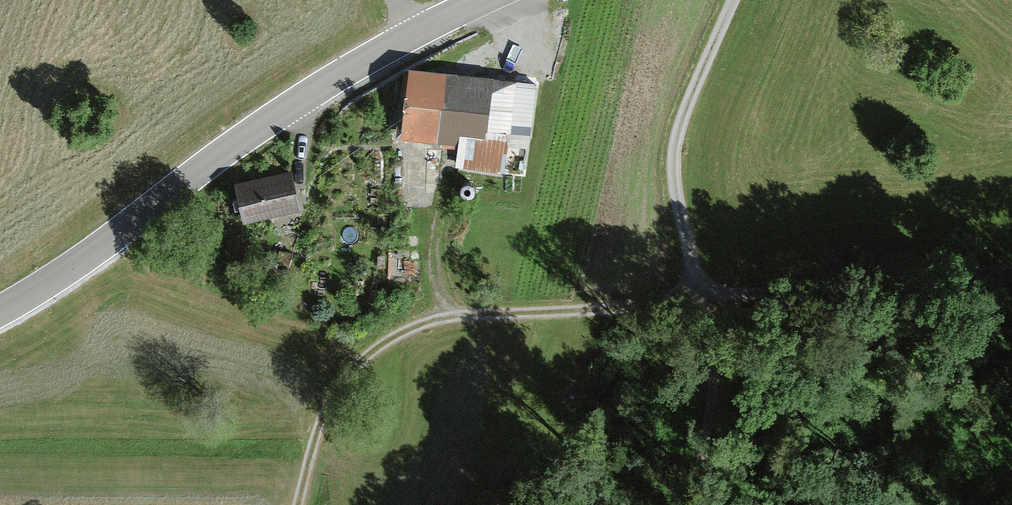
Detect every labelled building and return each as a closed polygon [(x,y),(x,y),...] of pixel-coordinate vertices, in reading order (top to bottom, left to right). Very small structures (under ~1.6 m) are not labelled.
[(412,82),(406,132),(461,138),(459,154),(505,159),(508,131),(529,133),(535,87),(467,79),(466,88),(412,82)] [(290,174),(237,185),(245,218),(290,208),(291,213),(297,211),(296,207),(297,207),(290,174)]
